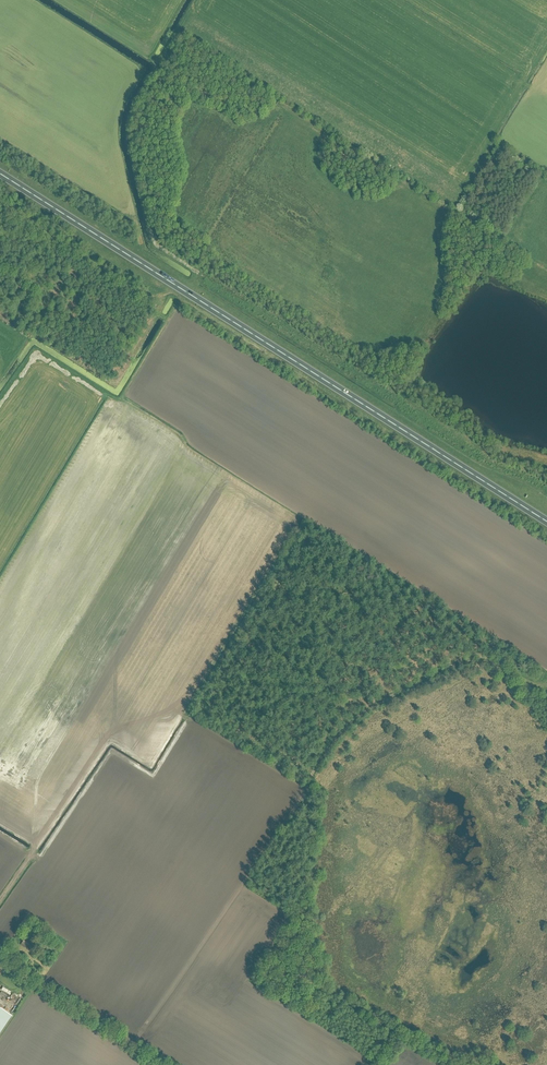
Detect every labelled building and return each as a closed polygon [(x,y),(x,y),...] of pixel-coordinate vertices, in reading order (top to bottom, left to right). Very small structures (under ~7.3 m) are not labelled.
[(35,944),(27,939),(26,940),(25,939),(21,945),(31,951),(35,944)] [(21,955),(23,950),(15,946),(13,950),(21,955)] [(0,1008),(0,1035),(13,1016),(0,1008)]
